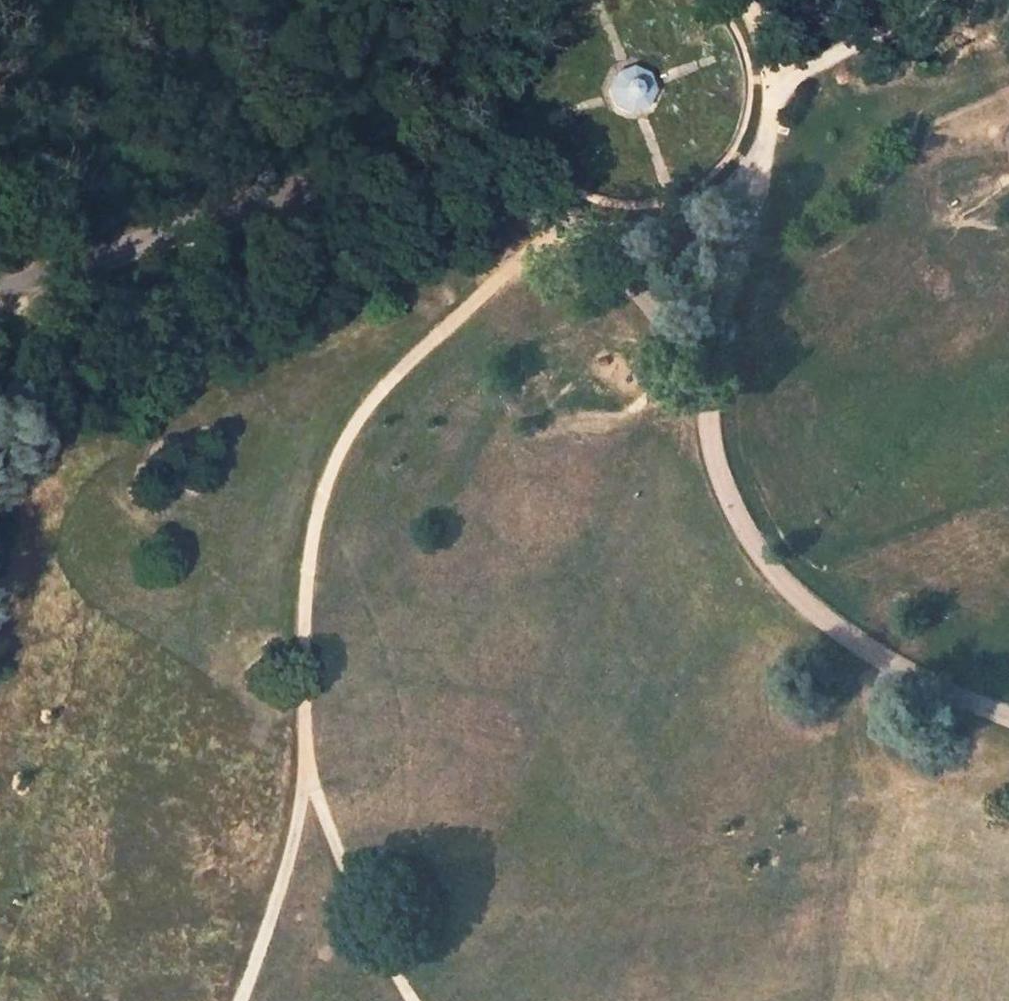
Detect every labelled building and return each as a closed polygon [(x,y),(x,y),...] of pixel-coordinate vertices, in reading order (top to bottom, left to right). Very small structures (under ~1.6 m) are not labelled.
[(826,8),(814,2),(801,6),(795,18),(799,31),(811,37),(824,33),(830,21),(826,8)] [(657,92),(650,75),(634,68),(616,74),(609,91),(615,108),(632,115),(649,109),(657,92)]
